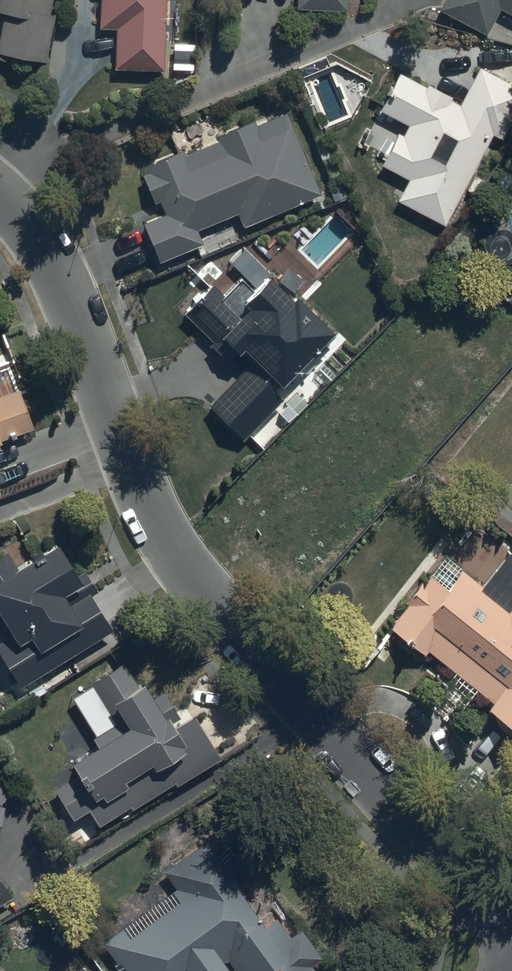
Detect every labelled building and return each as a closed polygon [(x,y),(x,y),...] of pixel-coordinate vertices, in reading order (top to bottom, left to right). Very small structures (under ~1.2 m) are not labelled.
[(4,17),(0,38),(0,58),(44,67),(54,19),(47,17),(50,0),(0,0),(0,16),(4,17)] [(100,30),(117,31),(116,72),(164,73),(166,0),(101,0),(100,30)] [(297,14),(347,15),(348,0),(298,0),(297,14)] [(442,12),(486,34),(499,10),(511,16),(511,0),(448,0),(442,12)] [(460,107),(449,102),(451,99),(428,87),(427,90),(400,76),(380,113),(408,128),(401,139),(398,138),(381,169),(408,183),(397,202),(445,228),(465,191),(478,198),(485,185),(471,177),(492,139),(500,143),(511,121),(511,88),(480,70),(460,107)] [(320,198),(285,116),(255,129),(252,123),(217,138),(219,143),(184,158),(182,153),(146,168),(149,175),(140,179),(151,207),(159,204),(165,218),(143,227),(159,266),(203,247),(197,233),(237,216),(244,230),(320,198)] [(333,338),(295,300),(290,304),(256,270),(226,300),(213,287),(183,317),(212,346),(210,347),(228,365),(236,357),(238,359),(243,354),(252,363),(210,406),(245,441),(281,404),(272,395),(279,387),(281,390),(333,338)] [(3,448),(1,444),(35,432),(20,392),(0,399),(0,449),(3,448)] [(111,633),(90,600),(96,595),(83,574),(74,580),(55,550),(19,572),(9,555),(0,561),(0,628),(8,640),(0,645),(0,652),(23,688),(111,633)] [(481,590),(460,573),(446,591),(429,578),(423,586),(421,584),(403,607),(406,609),(391,629),(425,656),(427,655),(495,708),(489,716),(511,734),(511,556),(509,554),(481,590)] [(129,810),(131,812),(173,785),(175,789),(219,762),(192,719),(181,726),(162,695),(152,701),(143,687),(138,690),(123,666),(91,687),(92,689),(72,701),(96,739),(93,741),(98,749),(68,768),(76,779),(54,793),(73,822),(88,813),(98,829),(129,810)] [(223,967),(230,962),(237,970),(314,970),(311,968),(321,961),(300,931),(289,938),(279,923),(266,933),(228,880),(240,871),(216,836),(160,876),(174,896),(104,944),(123,970),(226,970),(223,967)] [(14,901),(0,877),(0,909),(14,901)]
